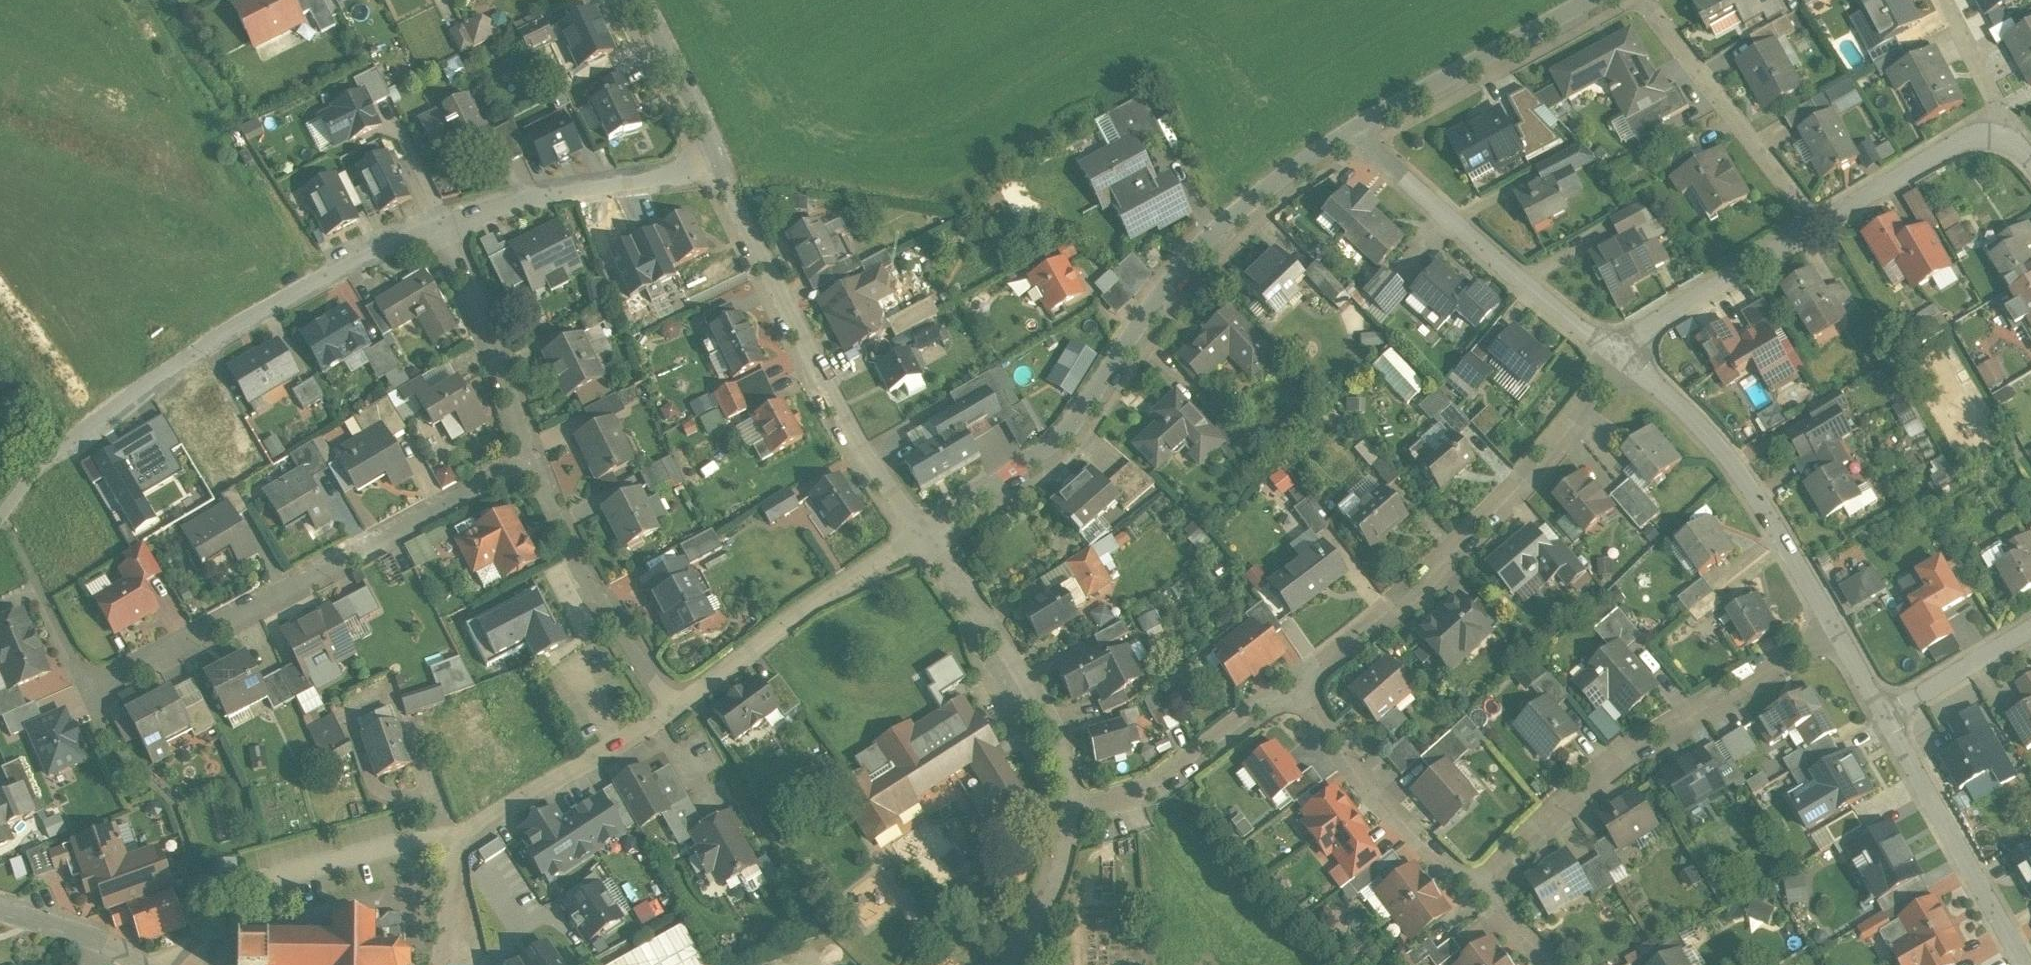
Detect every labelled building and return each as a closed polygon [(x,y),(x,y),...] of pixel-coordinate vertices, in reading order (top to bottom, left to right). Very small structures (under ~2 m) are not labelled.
[(236,12),(253,44),(268,36),(271,40),(287,32),(285,28),(301,20),(300,18),(295,9),(291,0),(260,0),(236,12)] [(295,9),(300,18),(310,13),(314,21),(329,13),(323,0),(313,0),(295,9)] [(1703,22),(1702,22),(1707,32),(1712,29),(1709,26),(1737,11),(1746,26),(1765,16),(1766,15),(1758,0),(1691,0),(1703,22)] [(1766,15),(1765,16),(1768,22),(1785,13),(1778,0),(1758,0),(1766,15)] [(1881,42),(1918,22),(1906,0),(1859,0),(1881,42)] [(1986,17),(2019,0),(1977,0),(1986,17)] [(594,11),(549,33),(554,43),(565,37),(580,68),(613,53),(594,11)] [(329,13),(314,21),(321,35),(337,27),(329,13)] [(539,15),(511,29),(515,37),(519,35),(543,23),(539,15)] [(490,23),(475,18),(473,25),(467,23),(464,30),(473,48),(474,48),(492,39),(494,32),(488,30),(490,23)] [(2012,21),(1990,34),(1998,47),(2007,41),(2006,40),(2019,33),(2012,21)] [(543,23),(519,35),(528,55),(554,43),(549,33),(544,23),(543,23)] [(1772,26),(1751,38),(1759,51),(1775,42),(1775,43),(1780,41),(1772,26)] [(2006,40),(2007,41),(2030,84),(2030,26),(2019,33),(2006,40)] [(1645,57),(1631,32),(1555,74),(1566,96),(1609,73),(1618,88),(1611,92),(1612,95),(1616,93),(1628,116),(1629,118),(1664,98),(1661,94),(1668,90),(1668,89),(1661,77),(1654,81),(1642,58),(1645,57)] [(1897,39),(1869,54),(1875,67),(1883,63),(1903,52),(1897,39)] [(1759,51),(1739,63),(1766,109),(1801,89),(1775,43),(1775,42),(1759,51)] [(1910,64),(1890,75),(1900,94),(1914,86),(1932,121),(1964,104),(1935,50),(1910,64)] [(1903,52),(1883,63),(1890,75),(1910,64),(1903,52)] [(390,98),(376,70),(353,81),(358,91),(364,88),(373,106),(390,98)] [(621,74),(599,85),(605,97),(591,104),(609,141),(623,134),(624,135),(641,127),(629,103),(630,103),(623,88),(627,86),(621,74)] [(1848,80),(1822,92),(1834,117),(1860,105),(1848,80)] [(1664,98),(1629,118),(1628,116),(1624,119),(1636,141),(1637,140),(1657,129),(1665,125),(1664,122),(1690,108),(1677,84),(1668,89),(1668,90),(1661,94),(1664,98)] [(335,112),(321,119),(335,147),(350,140),(351,142),(378,128),(361,94),(334,108),(335,112)] [(466,97),(444,108),(444,109),(419,121),(427,138),(447,128),(447,130),(453,127),(464,148),(486,137),(466,97)] [(1140,99),(1109,116),(1125,147),(1131,145),(1135,142),(1130,133),(1152,122),(1140,99)] [(1822,119),(1812,102),(1785,118),(1792,131),(1799,127),(1801,131),(1822,119)] [(1526,156),(1500,109),(1448,138),(1463,164),(1462,165),(1468,175),(1471,174),(1468,168),(1490,156),(1498,171),(1526,156)] [(1822,119),(1801,131),(1818,160),(1813,163),(1823,179),(1838,170),(1838,171),(1858,160),(1831,113),(1822,119)] [(562,116),(530,132),(530,139),(529,139),(544,167),(556,161),(557,163),(569,157),(568,155),(579,150),(562,116)] [(513,122),(503,127),(509,138),(513,136),(514,137),(519,134),(513,122)] [(1152,122),(1130,133),(1135,142),(1140,151),(1162,139),(1152,122)] [(513,136),(509,138),(503,127),(493,132),(509,164),(523,156),(514,137),(513,136)] [(1657,129),(1637,140),(1643,151),(1663,140),(1657,129)] [(1694,137),(1662,156),(1669,169),(1702,149),(1694,137)] [(1886,142),(1874,149),(1869,140),(1859,146),(1871,167),(1893,153),(1886,142)] [(1118,208),(1154,188),(1131,145),(1125,147),(1112,154),(1110,149),(1092,159),(1099,172),(1090,177),(1105,204),(1114,199),(1118,208)] [(1582,145),(1538,168),(1545,181),(1551,177),(1552,179),(1570,170),(1594,157),(1582,145)] [(1750,198),(1721,150),(1673,179),(1683,196),(1695,189),(1714,219),(1750,198)] [(387,153),(356,169),(365,186),(379,213),(380,215),(410,199),(387,153)] [(1545,181),(1516,196),(1533,230),(1569,211),(1563,200),(1565,199),(1564,197),(1580,189),(1570,170),(1552,179),(1551,177),(1545,181)] [(335,180),(351,211),(361,206),(354,192),(345,174),(335,180)] [(334,177),(301,193),(309,207),(312,206),(327,236),(356,221),(351,211),(335,180),(334,177)] [(1154,188),(1118,208),(1123,216),(1132,212),(1143,232),(1160,222),(1163,226),(1185,214),(1167,181),(1154,188)] [(365,186),(354,192),(361,206),(368,219),(379,213),(365,186)] [(1358,190),(1351,199),(1343,192),(1324,214),(1348,235),(1370,210),(1370,211),(1371,211),(1375,206),(1358,190)] [(1667,234),(1639,205),(1612,219),(1622,240),(1635,233),(1636,234),(1644,230),(1651,243),(1656,240),(1667,234)] [(1954,207),(1936,215),(1952,253),(1970,246),(1954,207)] [(1371,211),(1370,211),(1345,239),(1378,268),(1402,241),(1383,224),(1384,223),(1371,211)] [(690,213),(653,230),(664,253),(670,250),(678,266),(709,252),(690,213)] [(1915,253),(1909,241),(1895,219),(1866,237),(1886,270),(1899,262),(1915,253)] [(828,244),(818,223),(789,237),(810,280),(828,271),(839,265),(828,244)] [(559,224),(502,253),(519,286),(528,282),(529,284),(560,268),(563,275),(580,266),(559,224)] [(2018,232),(2030,251),(2030,229),(2029,226),(2018,232)] [(1668,262),(1656,240),(1651,243),(1644,230),(1636,234),(1655,269),(1668,262)] [(1915,253),(1899,262),(1916,290),(1951,270),(1928,230),(1909,241),(1915,253)] [(2000,243),(2006,252),(1993,260),(2011,292),(2030,280),(2030,260),(2027,253),(2030,251),(2018,232),(2000,243)] [(1622,240),(1592,256),(1612,295),(1629,286),(1656,272),(1655,269),(1636,234),(1635,233),(1622,240)] [(851,258),(841,237),(828,244),(839,265),(828,271),(834,282),(862,268),(861,265),(856,256),(851,258)] [(1303,279),(1274,249),(1240,282),(1265,308),(1289,285),(1293,289),(1303,279)] [(886,251),(861,265),(862,268),(866,277),(880,270),(881,272),(893,266),(886,251)] [(519,286),(502,253),(489,260),(506,293),(519,286)] [(1130,258),(1111,276),(1130,299),(1147,279),(1130,258)] [(1063,261),(1030,279),(1035,288),(1032,300),(1043,303),(1049,313),(1082,294),(1075,282),(1077,275),(1070,273),(1063,261)] [(1344,294),(1316,265),(1306,275),(1333,303),(1344,294)] [(1437,266),(1413,293),(1431,309),(1423,318),(1437,331),(1445,322),(1446,322),(1470,295),(1437,266)] [(866,277),(820,302),(846,352),(882,333),(868,306),(876,302),(893,293),(881,272),(880,270),(866,277)] [(1384,270),(1362,296),(1374,306),(1396,280),(1384,270)] [(1826,293),(1812,271),(1784,289),(1803,319),(1802,319),(1816,341),(1817,340),(1815,336),(1828,327),(1824,321),(1841,310),(1840,310),(1829,291),(1826,293)] [(425,273),(376,303),(377,303),(394,331),(416,318),(417,319),(419,318),(429,335),(452,322),(441,303),(442,302),(425,273)] [(1396,280),(1374,306),(1386,316),(1408,291),(1396,280)] [(2011,292),(2017,302),(2002,311),(2015,333),(2023,328),(2030,342),(2030,281),(2011,292)] [(1851,304),(1839,285),(1829,291),(1840,310),(1841,310),(1851,304)] [(1629,286),(1612,295),(1619,309),(1636,300),(1629,286)] [(898,316),(886,322),(888,327),(884,329),(885,331),(890,328),(896,338),(910,331),(909,330),(927,321),(939,315),(931,299),(898,316)] [(1783,332),(1764,301),(1742,314),(1755,336),(1767,329),(1772,338),(1783,332)] [(891,302),(879,308),(876,302),(868,306),(882,333),(885,331),(884,329),(888,327),(886,322),(898,316),(891,302)] [(394,331),(377,303),(366,309),(383,337),(394,331)] [(610,303),(580,318),(587,332),(616,317),(610,303)] [(731,304),(703,317),(709,330),(737,317),(731,304)] [(1932,305),(1906,322),(1920,343),(1946,326),(1932,305)] [(1274,356),(1227,307),(1204,328),(1207,331),(1177,360),(1199,382),(1229,354),(1251,378),(1274,356)] [(347,310),(320,326),(319,326),(302,336),(324,373),(369,346),(347,310)] [(737,317),(709,330),(714,341),(704,346),(710,359),(721,354),(733,379),(763,364),(739,316),(737,317)] [(927,321),(909,330),(910,331),(912,337),(930,328),(927,321)] [(1741,345),(1728,323),(1699,341),(1718,372),(1717,372),(1727,388),(1740,380),(1737,375),(1755,364),(1772,392),(1776,393),(1795,382),(1796,378),(1772,338),(1767,329),(1755,336),(1750,339),(1744,343),(1741,345)] [(930,328),(912,337),(920,351),(941,340),(934,326),(930,328)] [(1513,329),(1490,356),(1526,387),(1549,360),(1513,329)] [(581,334),(545,352),(559,379),(557,379),(567,397),(604,379),(581,334)] [(401,368),(386,341),(370,351),(386,377),(401,368)] [(278,342),(247,361),(246,359),(229,369),(249,403),(282,383),(282,384),(297,375),(278,342)] [(1391,348),(1369,364),(1402,406),(1423,389),(1391,348)] [(908,350),(876,366),(890,393),(904,386),(920,378),(921,377),(908,350)] [(1470,354),(1455,372),(1476,391),(1491,373),(1470,354)] [(1088,364),(1074,355),(1056,387),(1070,395),(1088,364)] [(1976,368),(1987,389),(2005,379),(1994,359),(1976,368)] [(762,372),(736,384),(736,385),(742,397),(768,385),(762,372)] [(979,379),(950,396),(957,408),(986,391),(996,409),(1008,402),(991,373),(979,380),(979,379)] [(420,378),(399,391),(406,403),(416,397),(427,390),(420,378)] [(920,378),(904,386),(909,396),(925,388),(920,378)] [(314,379),(293,391),(304,410),(325,398),(314,379)] [(458,380),(431,396),(427,390),(416,397),(434,427),(445,421),(457,441),(488,422),(470,394),(467,396),(458,380)] [(736,385),(715,394),(721,407),(742,397),(736,385)] [(768,385),(742,397),(748,410),(774,398),(768,385)] [(182,405),(155,421),(154,419),(120,440),(144,480),(177,460),(174,455),(207,436),(224,465),(225,467),(246,454),(248,453),(230,424),(233,423),(212,387),(211,388),(212,390),(183,407),(182,405)] [(1229,411),(1208,388),(1197,398),(1219,422),(1229,411)] [(957,408),(931,423),(940,440),(941,440),(961,428),(966,438),(1001,417),(998,413),(998,412),(996,409),(986,391),(957,408)] [(1211,430),(1176,393),(1161,407),(1168,415),(1135,446),(1157,469),(1187,440),(1205,460),(1218,448),(1223,443),(1211,430)] [(1839,393),(1809,412),(1815,422),(1836,409),(1838,413),(1848,407),(1839,393)] [(617,395),(585,411),(585,412),(589,410),(594,422),(623,407),(617,395)] [(742,397),(721,407),(728,420),(748,410),(742,397)] [(407,430),(388,398),(374,406),(393,438),(407,430)] [(782,402),(753,418),(773,455),(803,439),(782,402)] [(1471,425),(1450,402),(1433,419),(1441,428),(1448,421),(1461,434),(1471,425)] [(1815,422),(1790,437),(1803,458),(1816,451),(1817,454),(1835,442),(1836,443),(1851,434),(1838,413),(1836,409),(1815,422)] [(718,410),(698,418),(705,434),(724,426),(718,410)] [(612,419),(576,437),(585,454),(586,454),(591,464),(590,465),(598,481),(635,462),(634,461),(633,461),(620,436),(621,436),(612,419)] [(1243,448),(1219,422),(1211,430),(1223,443),(1218,448),(1229,460),(1243,448)] [(383,427),(335,455),(355,490),(385,472),(393,485),(411,475),(383,427)] [(940,440),(905,461),(922,490),(978,458),(966,438),(961,428),(941,440),(940,440)] [(1652,429),(1623,454),(1652,488),(1682,462),(1670,448),(1669,449),(1652,429)] [(1452,435),(1431,453),(1422,442),(1409,453),(1413,459),(1410,461),(1414,465),(1417,462),(1418,464),(1418,465),(1439,490),(1454,477),(1453,476),(1472,459),(1452,435)] [(273,436),(261,443),(270,458),(282,452),(273,436)] [(313,442),(274,465),(284,483),(304,471),(310,481),(330,470),(313,442)] [(1835,442),(1817,454),(1823,464),(1842,453),(1836,443),(1835,442)] [(1842,453),(1823,464),(1829,474),(1808,487),(1828,518),(1844,508),(1859,499),(1855,493),(1841,469),(1848,464),(1842,453)] [(1383,458),(1372,467),(1389,487),(1399,478),(1383,458)] [(110,461),(87,475),(106,505),(129,492),(110,461)] [(662,462),(640,473),(650,492),(672,481),(662,462)] [(1132,462),(1105,486),(1118,501),(1124,509),(1123,510),(1124,511),(1156,484),(1132,462)] [(1105,486),(1090,469),(1076,482),(1077,483),(1067,491),(1068,493),(1053,505),(1072,526),(1071,527),(1079,537),(1081,535),(1076,529),(1089,517),(1094,522),(1118,501),(1105,486)] [(438,487),(453,483),(450,470),(435,475),(438,487)] [(284,483),(264,494),(283,527),(307,513),(315,528),(332,518),(310,481),(304,471),(284,483)] [(1281,471),(1268,479),(1279,496),(1292,488),(1281,471)] [(1615,510),(1584,475),(1556,499),(1586,534),(1615,510)] [(839,477),(811,496),(836,531),(864,512),(839,477)] [(1868,485),(1855,493),(1859,499),(1844,508),(1851,518),(1878,502),(1868,485)] [(1661,514),(1638,488),(1629,496),(1622,487),(1622,488),(1651,522),(1661,514)] [(235,488),(222,497),(228,507),(229,506),(236,519),(249,511),(235,488)] [(641,488),(604,508),(622,543),(638,535),(641,540),(659,531),(644,503),(647,501),(641,488)] [(1651,522),(1622,488),(1611,497),(1634,522),(1644,514),(1651,522)] [(1383,490),(1346,522),(1370,549),(1406,517),(1383,490)] [(790,492),(761,510),(770,524),(799,506),(790,492)] [(1328,527),(1307,500),(1294,509),(1315,537),(1328,527)] [(228,507),(184,533),(197,556),(196,557),(203,567),(232,550),(239,562),(256,552),(236,519),(229,506),(228,507)] [(509,511),(477,528),(478,530),(458,541),(471,564),(486,556),(493,561),(502,561),(510,575),(518,570),(519,571),(523,569),(522,568),(536,560),(534,556),(535,554),(528,542),(526,541),(509,511)] [(1709,520),(1680,540),(1703,573),(1717,563),(1718,565),(1733,554),(1709,520)] [(712,530),(681,547),(690,565),(722,549),(712,530)] [(1533,533),(1509,554),(1507,552),(1492,565),(1515,592),(1543,568),(1555,557),(1554,556),(1532,530),(1531,531),(1533,533)] [(412,571),(433,561),(422,539),(402,549),(412,571)] [(2024,539),(2005,549),(2011,559),(1998,567),(2016,599),(2030,590),(2030,551),(2024,539)] [(162,574),(144,543),(123,555),(130,567),(131,567),(142,586),(162,574)] [(1322,545),(1270,584),(1293,614),(1345,574),(1322,545)] [(1586,571),(1565,546),(1554,556),(1555,557),(1543,568),(1552,580),(1559,574),(1568,586),(1586,571)] [(1091,549),(1066,565),(1083,593),(1094,581),(1106,573),(1091,549)] [(683,561),(645,582),(658,607),(659,606),(664,616),(662,617),(672,636),(696,623),(695,621),(710,613),(683,561)] [(1942,562),(1919,575),(1930,593),(1931,593),(1942,587),(1953,580),(1942,562)] [(128,582),(111,593),(108,602),(99,608),(115,634),(157,610),(142,586),(131,567),(130,567),(122,573),(128,582)] [(1849,610),(1886,591),(1874,567),(1836,585),(1849,610)] [(1704,580),(1679,599),(1689,612),(1714,592),(1704,580)] [(1964,600),(1953,580),(1942,587),(1953,606),(1964,600)] [(1094,581),(1083,593),(1087,599),(1100,591),(1094,581)] [(1059,589),(1023,611),(1040,640),(1076,618),(1071,609),(1083,601),(1072,582),(1059,590),(1059,589)] [(1953,606),(1942,587),(1931,593),(1942,613),(1953,606)] [(537,589),(480,618),(482,624),(469,631),(487,667),(527,646),(534,660),(566,644),(558,628),(557,629),(537,589)] [(1714,592),(1689,612),(1699,624),(1723,605),(1714,592)] [(1930,593),(1912,604),(1918,613),(1904,621),(1905,622),(1923,652),(1922,652),(1923,653),(1953,636),(1952,635),(1940,614),(1942,613),(1931,593),(1930,593)] [(1470,609),(1459,597),(1417,634),(1449,670),(1491,633),(1470,609)] [(1504,621),(1483,597),(1470,609),(1491,633),(1504,621)] [(1756,597),(1729,613),(1749,648),(1777,631),(1756,597)] [(1282,630),(1263,602),(1245,616),(1252,625),(1258,621),(1271,638),(1282,630)] [(1088,612),(1096,629),(1113,620),(1104,604),(1088,612)] [(330,608),(284,633),(299,662),(300,663),(301,662),(325,649),(333,664),(354,654),(330,608)] [(1642,637),(1619,610),(1600,626),(1617,646),(1618,645),(1625,652),(1642,637)] [(1136,620),(1146,639),(1162,631),(1152,612),(1136,620)] [(37,637),(33,635),(31,636),(22,613),(0,623),(0,659),(39,642),(37,637)] [(1252,625),(1218,651),(1226,662),(1220,666),(1235,685),(1252,672),(1254,675),(1282,654),(1271,638),(1258,621),(1252,625)] [(1123,623),(1094,638),(1100,648),(1094,651),(1095,652),(1129,634),(1123,623)] [(0,659),(0,665),(11,689),(11,690),(18,687),(49,674),(39,651),(40,651),(42,647),(39,642),(0,659)] [(1625,652),(1618,645),(1617,646),(1588,672),(1590,673),(1577,685),(1596,707),(1610,695),(1627,715),(1657,688),(1625,652)] [(1126,650),(1101,663),(1110,681),(1098,688),(1102,689),(1102,691),(1106,699),(1106,700),(1123,691),(1124,691),(1126,686),(1140,678),(1126,650)] [(1094,651),(1057,671),(1073,701),(1098,688),(1110,681),(1101,663),(1095,652),(1094,651)] [(246,656),(205,677),(228,720),(269,699),(260,682),(246,656)] [(460,657),(432,668),(439,688),(443,698),(475,687),(473,681),(460,657)] [(1387,660),(1350,692),(1377,723),(1377,722),(1390,736),(1406,722),(1393,709),(1414,691),(1387,660)] [(301,662),(300,663),(299,662),(281,672),(295,700),(315,689),(301,662)] [(281,672),(260,682),(269,699),(275,711),(295,700),(281,672)] [(1549,673),(1532,688),(1544,701),(1546,699),(1556,710),(1570,697),(1549,673)] [(779,676),(764,688),(779,709),(779,710),(784,717),(800,705),(779,676)] [(764,688),(756,678),(740,690),(728,699),(713,710),(735,741),(751,730),(752,730),(763,722),(763,721),(779,710),(779,709),(764,688)] [(2019,685),(2025,695),(2030,692),(2030,678),(2019,685)] [(1163,686),(1142,696),(1152,717),(1173,706),(1163,686)] [(11,689),(0,694),(0,716),(1,719),(27,708),(18,687),(11,690),(11,689)] [(1836,732),(1811,689),(1757,721),(1771,745),(1784,738),(1784,739),(1789,736),(1788,736),(1803,727),(1813,744),(1814,745),(1830,736),(1836,732)] [(1123,691),(1106,700),(1106,699),(1098,703),(1104,714),(1129,703),(1123,691)] [(171,695),(148,707),(147,705),(127,715),(153,765),(170,755),(163,741),(189,728),(190,727),(183,713),(172,692),(170,693),(171,695)] [(2010,718),(2028,750),(2030,748),(2030,692),(2025,695),(2030,705),(2010,718)] [(938,713),(912,730),(909,725),(876,746),(891,771),(872,783),(865,772),(838,789),(872,842),(899,825),(894,818),(918,803),(915,798),(970,763),(986,788),(969,798),(984,821),(1000,810),(1003,816),(1027,801),(994,749),(997,746),(978,716),(974,718),(962,698),(938,713)] [(1544,701),(1517,725),(1548,760),(1577,734),(1556,710),(1546,699),(1544,701)] [(204,702),(183,713),(190,727),(189,728),(195,738),(217,727),(204,702)] [(65,707),(26,724),(48,774),(87,757),(65,707)] [(380,728),(362,735),(378,778),(412,765),(391,709),(376,715),(380,728)] [(1970,714),(1952,725),(1958,735),(1976,724),(1970,714)] [(1139,717),(1087,732),(1096,762),(1131,752),(1129,746),(1139,743),(1135,728),(1142,726),(1139,717)] [(1976,724),(1958,735),(1964,745),(1942,758),(1961,790),(1993,771),(1975,740),(1983,735),(1976,724)] [(1451,732),(1420,759),(1434,774),(1443,766),(1447,771),(1450,769),(1468,752),(1451,732)] [(1830,736),(1814,745),(1813,744),(1801,752),(1807,763),(1836,747),(1830,736)] [(1404,739),(1384,756),(1401,776),(1421,758),(1404,739)] [(348,741),(323,754),(329,764),(354,751),(348,741)] [(1728,766),(1714,743),(1702,751),(1703,753),(1704,752),(1717,772),(1728,766)] [(1283,758),(1274,746),(1246,767),(1271,801),(1284,791),(1299,780),(1298,779),(1290,768),(1293,766),(1286,756),(1283,758)] [(1807,763),(1791,773),(1801,790),(1818,780),(1815,774),(1842,758),(1836,747),(1807,763)] [(1703,753),(1665,776),(1684,809),(1698,801),(1699,803),(1725,786),(1717,772),(1704,752),(1703,753)] [(1842,758),(1815,774),(1818,780),(1825,791),(1796,808),(1809,831),(1873,793),(1849,754),(1842,758)] [(31,756),(2,769),(24,819),(25,820),(53,807),(31,756)] [(1434,774),(1414,792),(1444,825),(1476,797),(1450,769),(1447,771),(1443,766),(1434,774)] [(645,767),(613,785),(638,828),(662,815),(670,810),(669,810),(687,799),(669,768),(651,778),(645,767)] [(1312,769),(1298,779),(1299,780),(1284,791),(1294,805),(1323,783),(1312,769)] [(1246,792),(1252,787),(1240,771),(1234,776),(1246,792)] [(1745,783),(1752,794),(1768,785),(1762,773),(1745,783)] [(1351,809),(1343,797),(1339,797),(1334,790),(1304,813),(1310,821),(1304,826),(1326,855),(1332,850),(1343,865),(1354,880),(1372,867),(1380,861),(1362,837),(1367,834),(1351,812),(1351,809)] [(1637,793),(1600,817),(1620,850),(1636,840),(1635,839),(1655,826),(1656,828),(1658,827),(1637,793)] [(556,806),(523,830),(535,847),(529,852),(544,875),(551,871),(555,878),(626,830),(606,795),(566,819),(556,806)] [(2022,803),(2030,817),(2030,797),(2022,803)] [(687,799),(669,810),(670,810),(662,815),(680,845),(694,837),(693,835),(704,829),(687,799)] [(6,828),(6,827),(24,819),(16,800),(0,808),(0,831),(6,828)] [(732,812),(693,835),(701,849),(695,852),(707,874),(713,871),(721,885),(738,876),(756,865),(755,864),(736,832),(742,828),(732,812)] [(45,838),(55,836),(51,820),(41,822),(45,838)] [(1870,838),(1857,846),(1858,847),(1875,878),(1868,882),(1879,902),(1918,879),(1921,878),(1891,826),(1870,838)] [(1864,828),(1835,845),(1842,856),(1858,847),(1857,846),(1870,838),(1864,828)] [(115,830),(74,845),(84,875),(124,861),(125,860),(115,830)] [(499,838),(486,847),(491,854),(504,845),(499,838)] [(1624,866),(1607,839),(1593,848),(1600,858),(1610,875),(1624,866)] [(48,845),(27,855),(34,876),(56,868),(52,855),(48,845)] [(84,875),(74,845),(63,849),(64,851),(52,855),(56,868),(56,869),(69,865),(73,878),(84,875)] [(2007,861),(2014,872),(2019,870),(2018,868),(2030,861),(2030,847),(2007,861)] [(158,851),(125,863),(124,861),(84,875),(85,877),(82,878),(88,895),(100,891),(107,912),(171,889),(158,851)] [(1568,853),(1544,868),(1545,870),(1529,880),(1549,913),(1588,889),(1589,888),(1578,871),(1568,853)] [(241,854),(216,854),(215,888),(241,888),(241,854)] [(13,879),(24,877),(20,858),(9,860),(13,879)] [(756,865),(738,876),(749,895),(778,879),(766,858),(755,864),(756,865)] [(1600,858),(1578,871),(1589,888),(1588,889),(1594,899),(1616,885),(1610,875),(1600,858)] [(2018,868),(2019,870),(2029,886),(2027,887),(2030,893),(2030,861),(2018,868)] [(1354,880),(1343,865),(1330,874),(1342,889),(1349,884),(1354,880)] [(1354,880),(1349,884),(1357,896),(1381,878),(1372,867),(1354,880)] [(1413,867),(1377,894),(1395,916),(1432,888),(1431,887),(1423,877),(1422,878),(1413,867)] [(568,885),(585,934),(626,920),(608,871),(568,885)] [(1804,877),(1784,879),(1786,903),(1806,902),(1804,877)] [(1879,902),(1885,912),(1924,890),(1918,879),(1879,902)] [(1432,888),(1395,916),(1412,939),(1448,912),(1439,901),(1441,900),(1433,890),(1433,889),(1432,888)] [(172,891),(127,907),(133,922),(141,944),(185,928),(172,891)] [(502,900),(493,904),(501,923),(510,919),(502,900)] [(1899,951),(1947,923),(1934,901),(1890,926),(1880,932),(1892,952),(1898,949),(1899,951)] [(641,926),(654,919),(646,902),(632,909),(641,926)] [(127,907),(110,914),(116,928),(133,922),(127,907)] [(1865,941),(1880,932),(1890,926),(1883,915),(1858,930),(1865,941)] [(336,921),(330,917),(328,919),(333,924),(333,939),(312,938),(312,933),(309,933),(309,938),(291,938),(291,933),(288,933),(288,938),(267,938),(264,934),(262,936),(265,940),(265,950),(237,950),(237,964),(409,964),(409,961),(416,959),(414,956),(408,958),(400,950),(402,944),(399,942),(399,929),(402,927),(400,924),(397,927),(381,927),(381,923),(378,921),(380,919),(377,916),(371,922),(336,921)] [(1899,951),(1900,954),(1896,956),(1898,961),(1897,964),(1952,964),(1948,958),(1949,952),(1960,945),(1947,923),(1899,951)] [(684,927),(601,964),(702,964),(684,927)] [(650,940),(646,932),(590,963),(592,964),(604,964),(650,940)] [(1649,956),(1654,964),(1660,964),(1676,955),(1677,956),(1682,953),(1687,950),(1680,937),(1649,956)] [(1405,957),(1411,964),(1419,964),(1429,958),(1428,958),(1437,951),(1437,950),(1429,939),(1405,957)] [(1437,950),(1437,951),(1428,958),(1429,958),(1434,964),(1442,964),(1460,951),(1452,940),(1437,950)] [(1460,964),(1507,964),(1511,962),(1510,961),(1502,951),(1501,952),(1492,941),(1460,964)] [(512,964),(537,964),(528,953),(512,964)] [(1682,953),(1677,956),(1676,955),(1660,964),(1689,964),(1682,953)]
